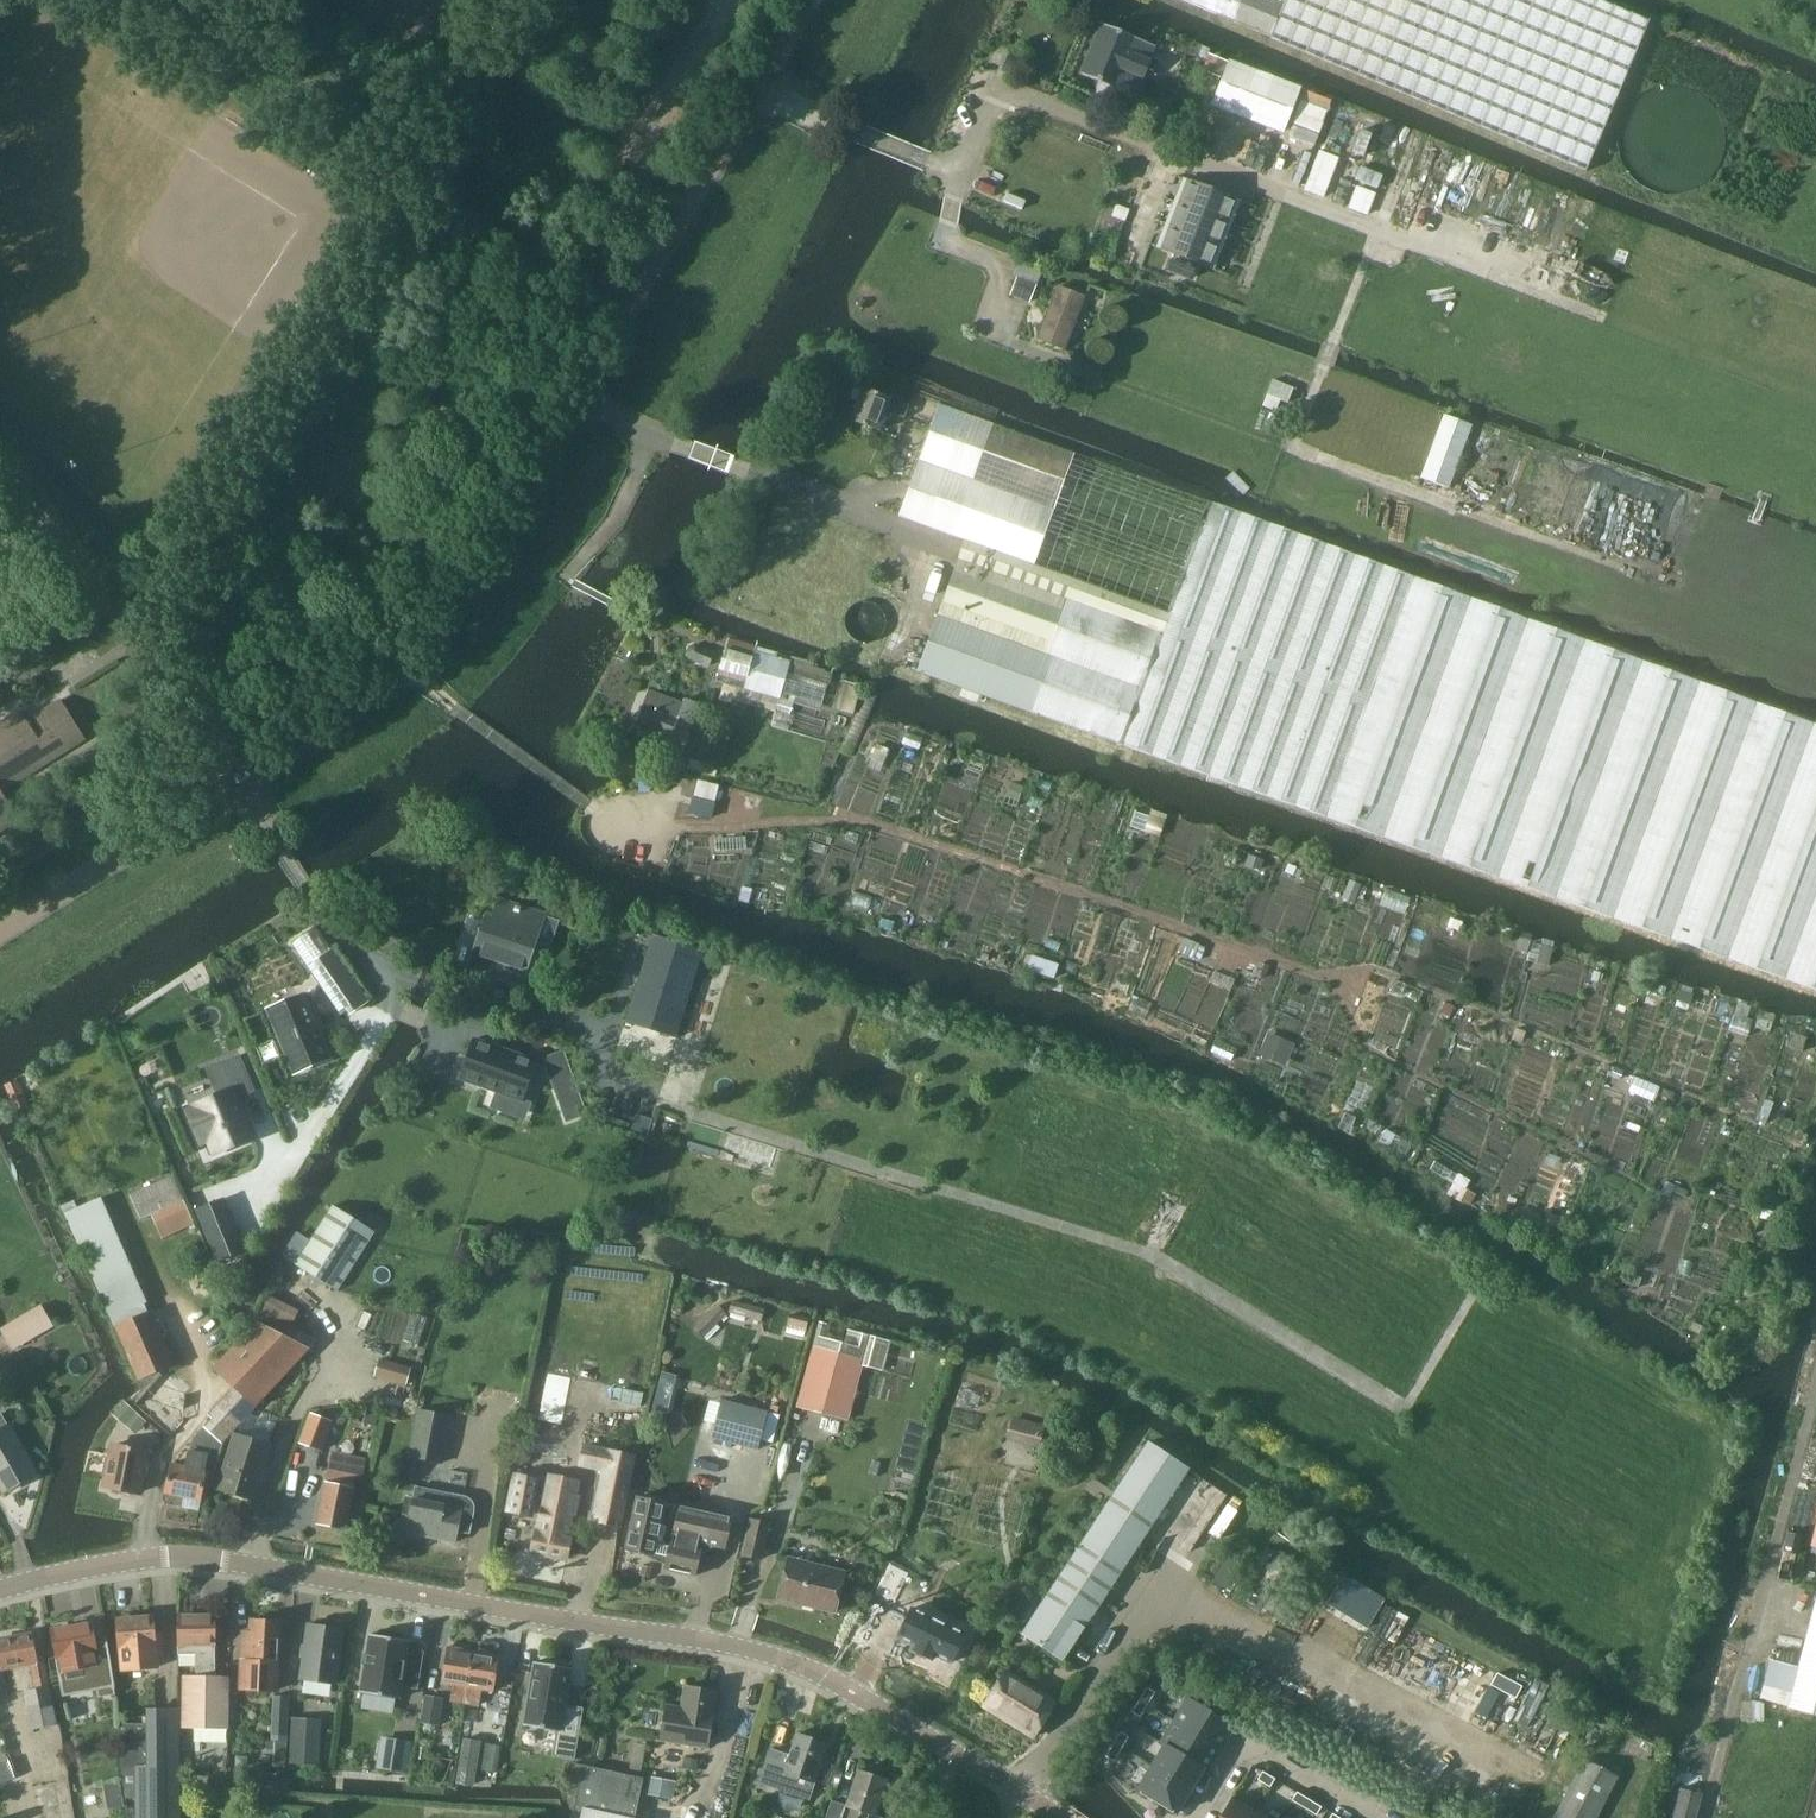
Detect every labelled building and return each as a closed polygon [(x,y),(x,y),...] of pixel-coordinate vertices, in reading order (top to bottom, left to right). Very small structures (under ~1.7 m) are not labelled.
[(1272,35),(1270,39),(1588,173),(1651,22),(1598,0),(1188,0),(1272,35)] [(1150,60),(1155,45),(1102,24),(1082,74),(1100,81),(1094,95),(1129,110),(1143,77),(1144,78),(1151,60),(1150,60)] [(1618,153),(1624,167),(1634,179),(1647,188),(1661,193),(1676,193),(1691,189),(1704,182),(1715,170),(1722,157),(1724,142),(1723,126),(1717,112),(1707,100),(1694,91),(1679,87),(1664,86),(1649,90),(1636,98),(1626,110),(1619,123),(1617,138),(1618,153)] [(1360,132),(1354,152),(1365,156),(1372,135),(1360,132)] [(1320,150),(1304,190),(1322,197),(1339,158),(1320,150)] [(1360,166),(1355,179),(1377,188),(1382,175),(1360,166)] [(1164,248),(1195,260),(1209,266),(1235,198),(1189,180),(1164,248)] [(466,257),(458,252),(452,262),(460,267),(466,257)] [(1038,286),(1019,279),(1012,294),(1031,302),(1038,286)] [(1040,339),(1067,349),(1086,296),(1060,286),(1040,339)] [(1273,379),(1262,407),(1277,412),(1281,400),(1289,403),(1294,387),(1273,379)] [(879,431),(886,412),(904,418),(909,405),(861,388),(850,420),(879,431)] [(1169,614),(1208,501),(940,405),(897,517),(965,541),(1169,614)] [(1424,479),(1451,489),(1474,427),(1447,416),(1424,479)] [(965,541),(918,671),(1121,744),(1218,777),(1815,989),(1815,725),(1208,501),(1169,614),(965,541)] [(688,646),(686,653),(689,658),(709,667),(715,652),(695,644),(688,646)] [(725,651),(720,671),(747,678),(752,659),(725,651)] [(747,678),(744,689),(780,699),(782,693),(787,673),(791,661),(754,651),(753,656),(752,659),(747,678)] [(787,673),(782,693),(822,703),(827,683),(787,673)] [(693,722),(699,705),(685,700),(683,704),(646,691),(633,728),(685,746),(693,722)] [(52,761),(85,740),(61,701),(27,722),(20,711),(0,724),(0,833),(19,821),(2,793),(52,761)] [(699,705),(693,722),(702,725),(707,708),(699,705)] [(691,810),(712,816),(721,782),(700,776),(691,810)] [(650,781),(639,781),(639,791),(650,791),(650,781)] [(1152,809),(1144,832),(1160,837),(1168,815),(1152,809)] [(1249,854),(1245,866),(1260,871),(1264,859),(1249,854)] [(1350,880),(1342,899),(1355,904),(1362,884),(1350,880)] [(473,956),(469,970),(520,987),(543,917),(498,902),(492,922),(485,920),(473,956)] [(1521,932),(1516,949),(1527,952),(1532,935),(1521,932)] [(653,934),(626,1021),(676,1037),(703,949),(653,934)] [(1185,938),(1179,953),(1201,962),(1207,947),(1185,938)] [(1542,944),(1537,962),(1549,965),(1554,947),(1542,944)] [(331,950),(315,961),(351,1014),(367,1002),(331,950)] [(1032,955),(1027,969),(1055,979),(1059,964),(1032,955)] [(1259,962),(1255,975),(1267,979),(1271,966),(1259,962)] [(1594,971),(1591,981),(1599,983),(1601,974),(1594,971)] [(303,995),(268,1010),(295,1073),(329,1059),(303,995)] [(1445,1003),(1441,1013),(1450,1017),(1454,1006),(1445,1003)] [(1758,1017),(1756,1027),(1771,1031),(1774,1022),(1758,1017)] [(1516,1028),(1512,1040),(1523,1043),(1527,1032),(1516,1028)] [(1268,1032),(1259,1055),(1285,1066),(1295,1043),(1268,1032)] [(1794,1034),(1790,1047),(1803,1051),(1807,1038),(1794,1034)] [(473,1039),(459,1078),(522,1100),(536,1061),(473,1039)] [(563,1049),(542,1056),(564,1114),(585,1108),(563,1049)] [(197,1109),(188,1112),(200,1142),(216,1135),(222,1150),(253,1138),(236,1099),(254,1091),(239,1056),(220,1064),(230,1086),(216,1092),(218,1096),(195,1105),(197,1109)] [(1616,1067),(1612,1077),(1620,1080),(1623,1071),(1616,1067)] [(17,1078),(5,1083),(16,1109),(29,1104),(17,1078)] [(635,1113),(631,1129),(648,1133),(652,1117),(635,1113)] [(1459,1174),(1447,1194),(1461,1202),(1462,1199),(1470,1204),(1476,1195),(1467,1190),(1472,1181),(1459,1174)] [(174,1176),(130,1194),(141,1219),(184,1201),(174,1176)] [(1666,1182),(1661,1194),(1669,1198),(1675,1186),(1666,1182)] [(1676,1186),(1673,1191),(1686,1198),(1689,1193),(1676,1186)] [(147,1303),(100,1198),(64,1214),(111,1319),(147,1303)] [(296,1265),(295,1267),(336,1293),(374,1234),(333,1208),(312,1241),(296,1265)] [(228,1212),(202,1223),(218,1262),(244,1251),(228,1212)] [(297,1231),(282,1256),(296,1265),(312,1241),(297,1231)] [(806,1337),(811,1319),(734,1298),(729,1317),(806,1337)] [(696,1324),(709,1337),(733,1316),(720,1302),(696,1324)] [(0,1330),(0,1331),(12,1352),(54,1328),(42,1306),(0,1330)] [(150,1312),(115,1327),(144,1394),(160,1375),(156,1372),(173,1364),(150,1312)] [(411,1313),(403,1340),(418,1345),(426,1318),(411,1313)] [(212,1410),(208,1416),(211,1419),(192,1440),(187,1468),(171,1465),(166,1495),(200,1501),(205,1471),(217,1473),(230,1433),(309,1350),(255,1322),(211,1368),(232,1388),(212,1410)] [(813,1347),(797,1407),(847,1420),(863,1361),(813,1347)] [(379,1358),(375,1377),(406,1385),(411,1367),(379,1358)] [(674,1376),(672,1385),(682,1388),(684,1378),(674,1376)] [(533,1387),(525,1425),(541,1428),(549,1390),(533,1387)] [(721,1400),(711,1437),(757,1450),(767,1413),(721,1400)] [(311,1408),(300,1439),(324,1448),(335,1417),(311,1408)] [(419,1411),(409,1458),(442,1464),(451,1418),(419,1411)] [(366,1412),(364,1424),(376,1426),(378,1415),(366,1412)] [(1008,1445),(1043,1448),(1045,1419),(1010,1416),(1008,1445)] [(235,1434),(218,1488),(252,1498),(268,1444),(274,1426),(246,1417),(235,1434)] [(21,1448),(8,1427),(0,1431),(0,1486),(4,1492),(35,1474),(21,1448)] [(528,1438),(526,1451),(562,1458),(564,1445),(528,1438)] [(1150,1445),(1147,1448),(1023,1635),(1063,1662),(1190,1472),(1150,1445)] [(125,1493),(138,1495),(145,1453),(113,1447),(110,1461),(106,1461),(103,1476),(107,1477),(105,1489),(110,1490),(113,1494),(117,1495),(121,1495),(125,1493)] [(633,1457),(584,1447),(580,1466),(605,1471),(594,1522),(619,1527),(633,1457)] [(872,1459),(869,1473),(882,1477),(885,1463),(872,1459)] [(344,1531),(353,1489),(351,1488),(354,1476),(339,1472),(336,1485),(325,1483),(316,1525),(344,1531)] [(547,1477),(543,1497),(534,1495),(537,1481),(515,1476),(508,1512),(530,1516),(533,1505),(541,1507),(536,1534),(535,1534),(532,1552),(566,1559),(570,1541),(567,1540),(579,1483),(547,1477)] [(416,1488),(413,1500),(406,1498),(399,1532),(455,1543),(457,1530),(469,1532),(473,1512),(473,1507),(471,1503),(468,1499),(464,1498),(416,1488)] [(731,1520),(679,1507),(636,1497),(624,1548),(626,1549),(625,1551),(641,1554),(641,1552),(666,1558),(663,1570),(693,1577),(699,1554),(701,1555),(710,1549),(711,1547),(724,1550),(731,1520)] [(759,1559),(767,1523),(749,1519),(741,1555),(759,1559)] [(843,1572),(810,1564),(809,1568),(786,1562),(777,1598),(802,1604),(802,1602),(813,1605),(812,1607),(833,1612),(843,1572)] [(890,1564),(876,1593),(895,1602),(909,1573),(890,1564)] [(642,1565),(640,1576),(650,1578),(652,1567),(642,1565)] [(1344,1573),(1327,1602),(1367,1627),(1385,1598),(1344,1573)] [(1760,1697),(1784,1703),(1790,1679),(1794,1680),(1787,1709),(1815,1716),(1815,1598),(1796,1674),(1792,1673),(1793,1668),(1769,1662),(1760,1697)] [(912,1608),(898,1638),(914,1645),(912,1650),(932,1660),(934,1655),(950,1663),(965,1634),(912,1608)] [(214,1644),(216,1644),(215,1618),(193,1618),(192,1616),(182,1616),(181,1618),(177,1618),(177,1656),(195,1656),(195,1673),(183,1673),(182,1725),(227,1725),(228,1673),(215,1673),(214,1644)] [(157,1664),(163,1663),(161,1637),(155,1638),(153,1619),(115,1622),(117,1648),(119,1648),(121,1672),(157,1669),(157,1664)] [(242,1691),(264,1692),(274,1693),(275,1663),(276,1663),(278,1621),(252,1619),(251,1632),(244,1632),(241,1677),(243,1677),(242,1691)] [(57,1658),(58,1657),(61,1671),(74,1669),(77,1683),(81,1690),(86,1694),(94,1695),(102,1694),(94,1651),(95,1651),(90,1625),(52,1632),(57,1658)] [(308,1626),(300,1680),(335,1685),(342,1631),(308,1626)] [(370,1634),(360,1693),(399,1699),(401,1686),(417,1689),(422,1656),(406,1653),(409,1641),(370,1634)] [(55,1726),(43,1660),(37,1661),(32,1636),(0,1642),(0,1669),(30,1664),(35,1690),(24,1692),(31,1730),(55,1726)] [(464,1704),(473,1652),(446,1648),(440,1683),(453,1685),(450,1702),(464,1704)] [(499,1657),(473,1652),(464,1704),(478,1706),(481,1690),(493,1692),(499,1657)] [(534,1662),(523,1725),(557,1731),(552,1756),(574,1760),(583,1708),(565,1705),(572,1668),(534,1662)] [(1497,1672),(1491,1684),(1516,1697),(1522,1685),(1497,1672)] [(984,1708),(1034,1739),(1055,1705),(1026,1686),(1022,1692),(1003,1680),(1006,1674),(1005,1674),(984,1708)] [(500,1680),(499,1691),(510,1692),(512,1681),(500,1680)] [(666,1707),(660,1741),(707,1749),(716,1692),(684,1687),(681,1709),(666,1707)] [(1148,1705),(1156,1693),(1147,1688),(1140,1700),(1148,1705)] [(273,1697),(271,1741),(286,1742),(288,1698),(273,1697)] [(438,1727),(442,1700),(425,1697),(421,1724),(438,1727)] [(1188,1698),(1174,1721),(1220,1749),(1234,1726),(1188,1698)] [(1141,1718),(1148,1705),(1140,1700),(1132,1713),(1141,1718)] [(501,1712),(486,1710),(482,1743),(496,1745),(501,1712)] [(177,1714),(146,1714),(146,1725),(116,1725),(120,1767),(124,1798),(135,1798),(135,1817),(178,1817),(177,1714)] [(292,1719),(289,1764),(318,1766),(320,1720),(292,1719)] [(1174,1721),(1160,1744),(1164,1746),(1164,1745),(1203,1769),(1202,1770),(1206,1772),(1220,1749),(1174,1721)] [(1120,1732),(1113,1744),(1121,1749),(1129,1737),(1120,1732)] [(809,1800),(828,1745),(797,1734),(789,1757),(771,1751),(760,1783),(809,1800)] [(1129,1737),(1121,1749),(1127,1753),(1134,1740),(1129,1737)] [(408,1743),(389,1740),(384,1768),(403,1771),(408,1743)] [(1113,1744),(1105,1757),(1114,1762),(1121,1749),(1113,1744)] [(1164,1746),(1151,1767),(1190,1791),(1202,1770),(1203,1769),(1164,1745),(1164,1746)] [(236,1767),(246,1767),(246,1758),(236,1758),(236,1767)] [(684,1758),(683,1769),(697,1770),(698,1759),(684,1758)] [(1555,1817),(1597,1817),(1618,1777),(1584,1760),(1555,1817)] [(643,1779),(573,1764),(568,1786),(578,1788),(573,1808),(582,1810),(581,1817),(634,1817),(643,1779)] [(1151,1767),(1137,1790),(1176,1813),(1190,1791),(1151,1767)] [(1262,1771),(1257,1780),(1270,1787),(1275,1779),(1262,1771)] [(860,1812),(874,1817),(886,1782),(858,1772),(846,1807),(831,1802),(826,1817),(857,1817),(860,1812)] [(650,1777),(646,1795),(673,1800),(676,1782),(650,1777)] [(1671,1817),(1696,1817),(1702,1795),(1678,1789),(1671,1817)] [(1297,1792),(1292,1800),(1304,1808),(1309,1800),(1297,1792)] [(1220,1817),(1251,1817),(1255,1812),(1232,1798),(1220,1817)] [(1309,1800),(1304,1808),(1316,1815),(1322,1807),(1309,1800)]
